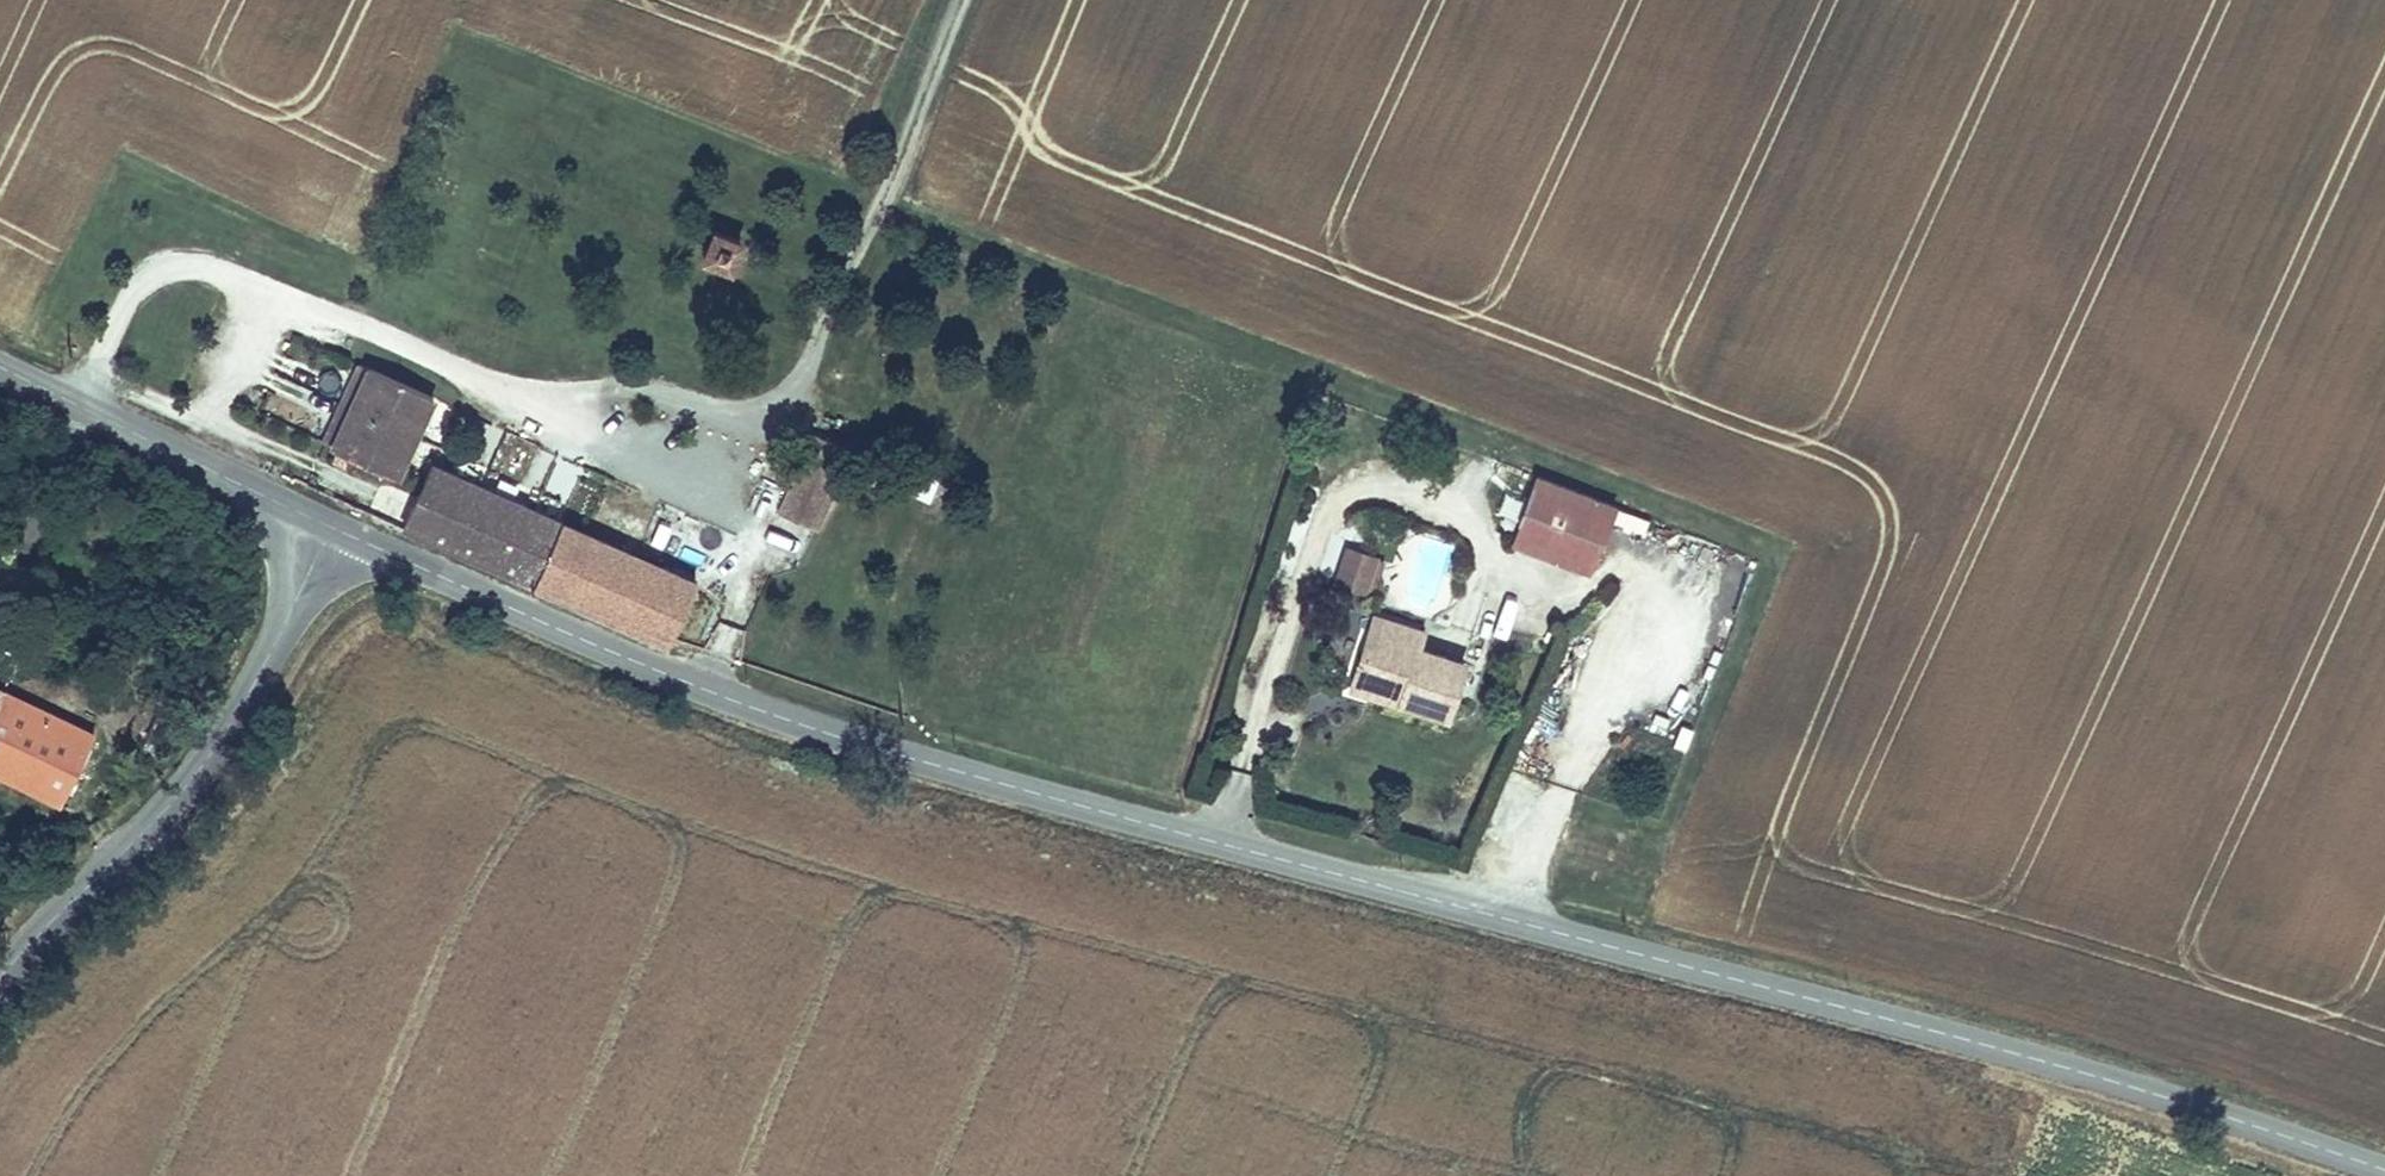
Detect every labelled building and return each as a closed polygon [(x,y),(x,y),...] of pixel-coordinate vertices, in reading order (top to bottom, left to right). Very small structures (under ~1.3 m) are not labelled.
[(699,256),(733,269),(746,236),(712,223),(699,256)] [(395,475),(431,393),(359,361),(323,444),(395,475)] [(526,583),(555,514),(424,459),(395,527),(526,583)] [(774,511),(815,528),(835,479),(795,462),(774,511)] [(927,501),(934,482),(894,466),(886,485),(927,501)] [(1615,502),(1535,473),(1509,542),(1589,571),(1615,502)] [(1640,532),(1645,516),(1622,508),(1616,523),(1640,532)] [(665,643),(695,574),(555,514),(526,583),(665,643)] [(1401,574),(1438,588),(1455,543),(1419,529),(1401,574)] [(1345,543),(1332,582),(1369,594),(1382,555),(1345,543)] [(1346,689),(1448,723),(1469,660),(1419,644),(1425,627),(1372,609),(1346,689)] [(90,734),(0,690),(0,747),(5,737),(51,759),(36,788),(59,799),(90,734)] [(36,788),(51,759),(5,737),(0,747),(0,771),(36,788)]
